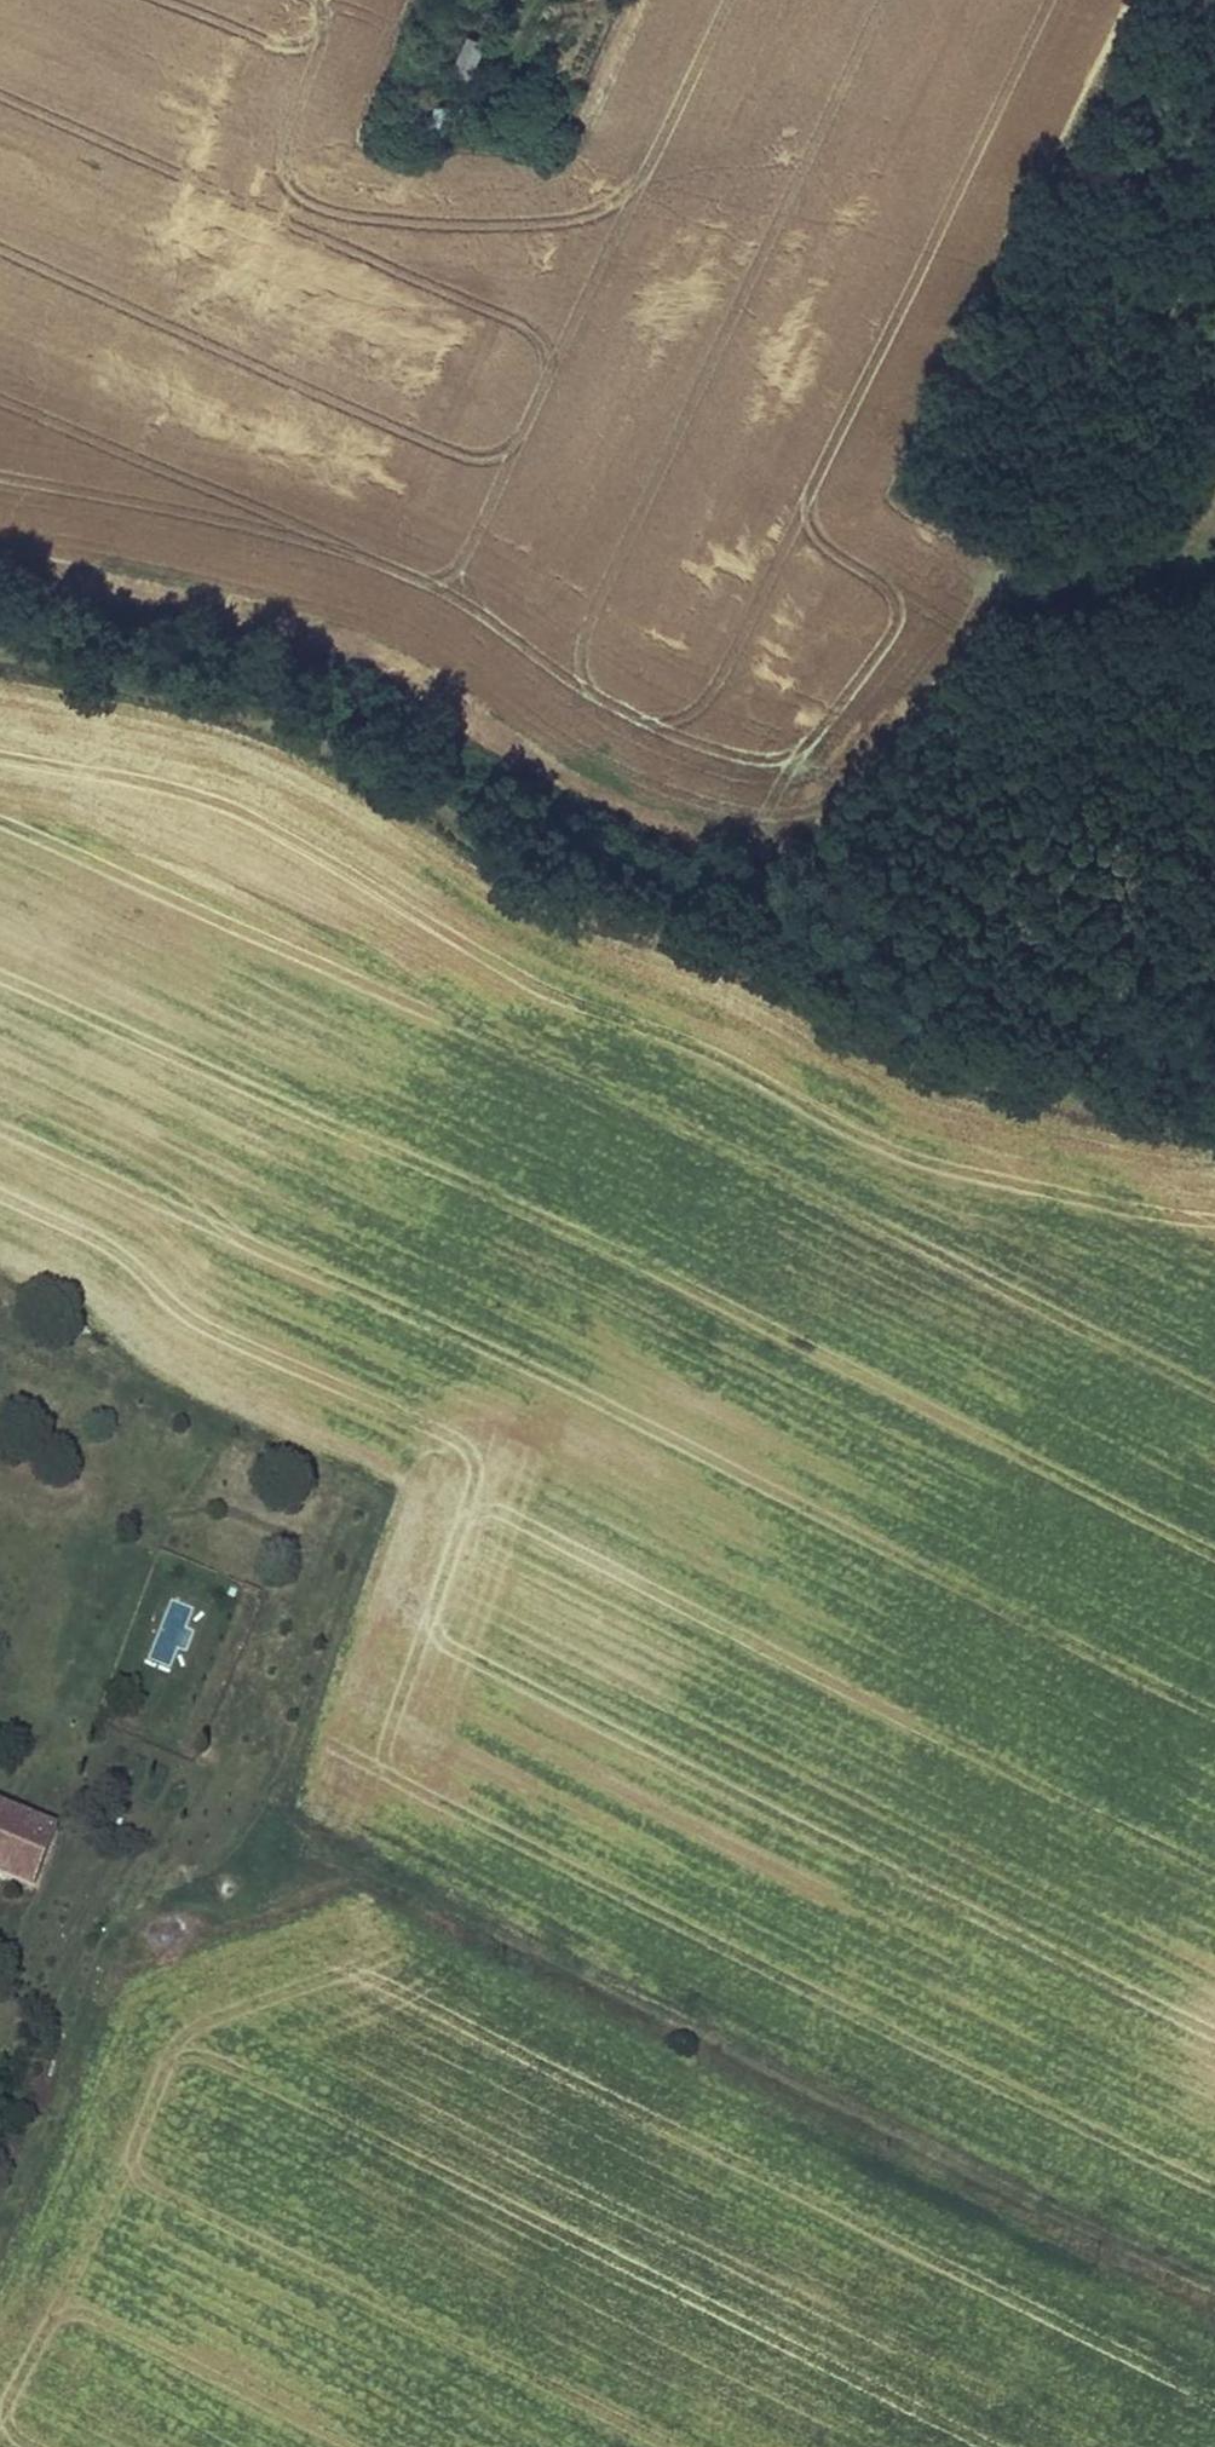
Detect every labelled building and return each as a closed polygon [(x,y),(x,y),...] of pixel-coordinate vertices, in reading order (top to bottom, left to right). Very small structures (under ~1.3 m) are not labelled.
[(468,34),(452,67),(470,76),(485,43),(468,34)] [(37,1888),(59,1833),(0,1808),(0,1873),(37,1888)]
